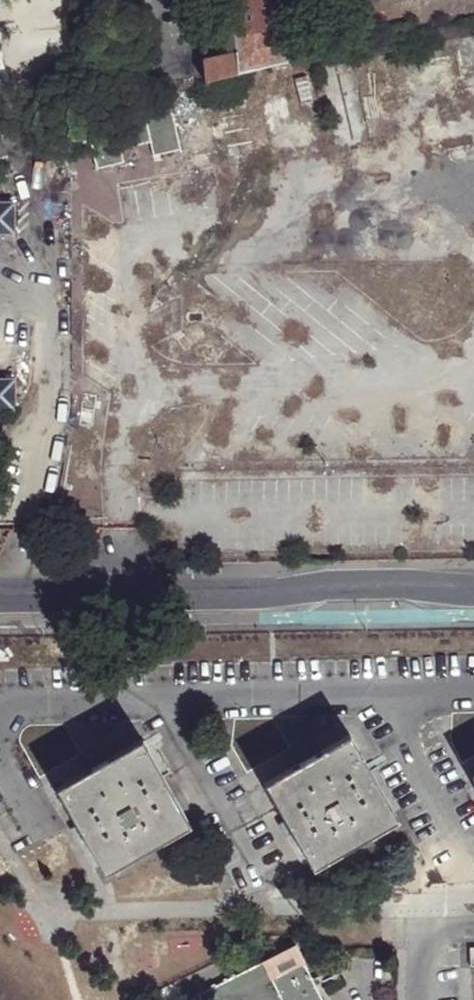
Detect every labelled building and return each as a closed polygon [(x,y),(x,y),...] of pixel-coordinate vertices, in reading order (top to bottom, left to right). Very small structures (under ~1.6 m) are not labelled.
[(291,64),(288,42),(286,26),(284,26),(274,27),(272,0),(232,0),(234,16),(237,54),(233,55),(205,61),(207,84),(291,64)] [(284,26),(282,0),(272,0),(274,27),(284,26)] [(229,17),(233,55),(237,54),(234,16),(229,17)] [(291,64),(342,51),(338,35),(337,30),(288,42),(291,64)] [(315,111),(288,115),(285,88),(259,91),(263,119),(254,120),(259,152),(320,144),(315,111)] [(216,149),(213,100),(182,102),(186,152),(216,149)] [(220,113),(227,147),(250,143),(243,109),(220,113)] [(173,111),(88,128),(97,169),(124,164),(121,150),(151,144),(154,157),(182,152),(173,111)] [(13,235),(13,205),(0,205),(0,235),(13,235)] [(13,411),(13,382),(0,382),(0,411),(13,411)] [(352,737),(265,785),(313,870),(399,822),(352,737)] [(194,826),(144,743),(59,793),(109,877),(194,826)] [(293,949),(196,998),(198,999),(321,999),(293,949)]
